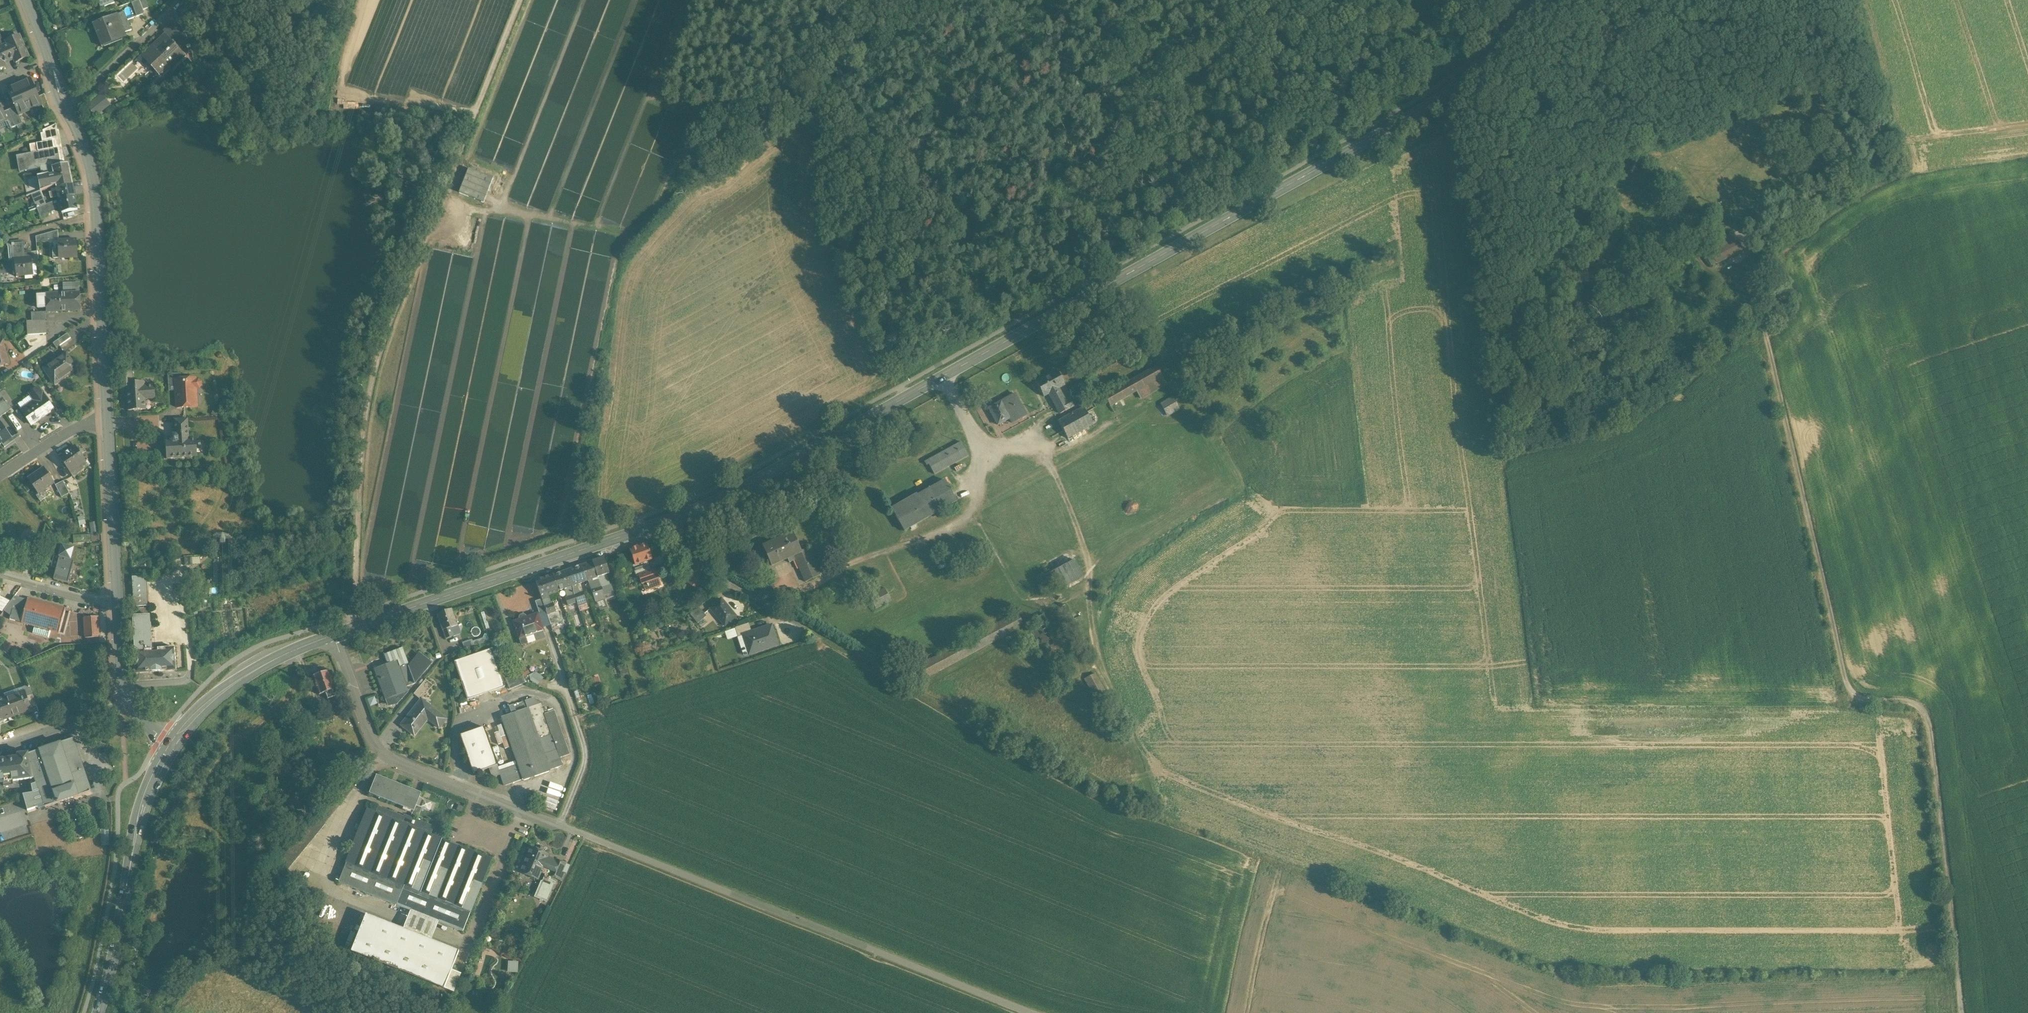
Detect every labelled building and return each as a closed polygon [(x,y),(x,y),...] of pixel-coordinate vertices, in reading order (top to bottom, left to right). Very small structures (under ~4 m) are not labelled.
[(101,9),(114,3),(113,0),(97,0),(101,9)] [(139,0),(131,3),(137,17),(144,14),(143,11),(139,0)] [(139,0),(143,11),(148,9),(145,0),(140,0),(139,0)] [(124,12),(94,24),(103,47),(127,37),(126,33),(131,31),(124,12)] [(171,23),(162,32),(168,38),(177,29),(171,23)] [(177,29),(168,38),(172,42),(177,48),(185,40),(187,39),(183,24),(177,29)] [(19,36),(7,41),(8,44),(15,58),(16,62),(28,57),(19,36)] [(161,37),(144,54),(160,71),(160,72),(167,66),(169,68),(174,64),(176,66),(186,57),(177,48),(172,42),(168,45),(161,37)] [(15,58),(8,44),(3,47),(9,61),(15,58)] [(3,47),(0,48),(0,55),(4,63),(9,61),(3,47)] [(188,58),(183,63),(186,68),(193,64),(188,58)] [(75,77),(69,79),(71,88),(78,86),(75,77)] [(39,97),(31,79),(19,84),(30,110),(42,105),(39,97)] [(30,110),(19,84),(7,89),(15,108),(18,115),(19,115),(30,110)] [(45,95),(39,97),(42,105),(46,114),(51,112),(45,95)] [(111,106),(102,95),(86,107),(95,118),(111,106)] [(18,115),(15,108),(10,110),(17,126),(23,124),(19,115),(18,115)] [(17,126),(10,110),(4,112),(7,120),(11,129),(17,126)] [(57,124),(43,131),(43,133),(41,134),(43,142),(53,141),(54,149),(55,155),(59,155),(60,158),(62,158),(63,165),(65,164),(59,130),(58,130),(57,124)] [(43,142),(37,144),(38,152),(54,149),(53,141),(43,142)] [(38,152),(23,155),(26,171),(41,168),(42,175),(49,174),(49,175),(53,174),(52,168),(52,167),(63,165),(62,158),(60,158),(59,155),(55,155),(54,149),(38,152)] [(63,165),(52,167),(52,168),(53,174),(56,185),(72,182),(68,164),(69,164),(65,164),(63,165)] [(482,202),(492,177),(464,167),(455,193),(482,202)] [(42,175),(37,176),(41,191),(56,185),(53,174),(49,175),(49,174),(42,175)] [(72,182),(56,185),(57,191),(53,192),(54,196),(58,196),(59,199),(75,196),(72,182)] [(75,196),(59,199),(62,213),(78,210),(75,196)] [(45,197),(34,201),(37,208),(48,204),(45,197)] [(428,200),(422,214),(430,217),(436,203),(428,200)] [(48,204),(37,208),(39,213),(37,214),(38,217),(51,211),(48,204)] [(58,230),(36,237),(37,243),(46,242),(46,240),(59,239),(58,230)] [(77,240),(58,241),(59,258),(78,257),(77,240)] [(1737,240),(1713,254),(1717,262),(1742,249),(1737,240)] [(23,244),(17,245),(17,244),(12,244),(12,245),(7,246),(12,246),(14,246),(15,259),(31,258),(31,252),(31,251),(24,252),(23,244)] [(31,252),(31,258),(32,258),(33,265),(39,265),(38,252),(31,252)] [(31,258),(15,259),(16,277),(17,277),(17,275),(33,274),(33,276),(34,276),(33,265),(32,258),(31,258)] [(80,293),(46,295),(47,312),(80,310),(80,293)] [(45,312),(32,312),(33,321),(45,320),(45,312)] [(45,320),(33,321),(27,321),(28,335),(46,334),(45,320)] [(67,333),(53,343),(56,348),(70,338),(67,333)] [(0,338),(0,367),(9,364),(1,338),(0,338)] [(78,369),(67,353),(44,369),(53,382),(64,374),(66,377),(78,369)] [(1112,355),(1098,363),(1102,370),(1116,362),(1112,355)] [(1156,366),(1131,381),(1137,391),(1136,391),(1140,398),(1166,384),(1156,366)] [(131,369),(120,369),(121,387),(127,387),(126,383),(132,382),(131,369)] [(1056,371),(1036,382),(1044,397),(1050,394),(1058,389),(1065,385),(1057,370),(1056,370),(1056,371)] [(181,373),(168,374),(169,391),(176,391),(175,380),(181,379),(181,373)] [(187,377),(185,378),(185,379),(181,379),(175,380),(176,391),(177,408),(197,406),(196,396),(195,397),(194,389),(199,389),(202,386),(201,382),(198,379),(194,380),(194,379),(190,379),(190,378),(188,377),(187,377)] [(1131,381),(1104,396),(1110,406),(1136,391),(1137,391),(1131,381)] [(132,382),(126,383),(127,387),(128,411),(146,410),(145,400),(155,399),(155,385),(145,386),(144,382),(132,382)] [(36,400),(22,410),(32,424),(53,410),(43,395),(38,388),(32,393),(36,400)] [(1065,402),(1058,389),(1050,394),(1057,407),(1065,402)] [(1015,394),(989,409),(998,425),(1010,419),(1012,423),(1027,415),(1015,394)] [(0,399),(0,407),(5,414),(11,409),(3,397),(0,399)] [(1179,409),(1173,397),(1161,404),(1167,415),(1179,409)] [(1065,402),(1057,407),(1060,414),(1074,406),(1070,400),(1065,402)] [(1083,407),(1058,421),(1068,439),(1093,425),(1083,407)] [(188,419),(174,420),(175,432),(178,432),(178,433),(188,432),(188,419)] [(0,421),(0,445),(4,442),(5,443),(12,438),(0,421)] [(178,432),(175,432),(175,435),(172,435),(170,438),(170,440),(166,440),(167,458),(197,457),(196,439),(189,439),(188,432),(178,433),(178,432)] [(961,442),(925,462),(927,465),(929,464),(934,474),(969,455),(961,442)] [(76,447),(70,452),(69,451),(60,457),(70,472),(86,461),(76,446),(75,447),(76,447)] [(44,468),(28,479),(38,493),(36,495),(40,501),(49,495),(45,489),(54,483),(44,468)] [(945,480),(893,510),(904,531),(957,501),(945,480)] [(63,481),(55,485),(62,497),(69,493),(63,481)] [(808,548),(801,551),(793,533),(763,547),(771,566),(788,559),(790,563),(798,560),(801,568),(814,562),(808,548)] [(72,534),(72,542),(91,542),(90,534),(72,534)] [(647,543),(630,549),(635,565),(647,561),(653,559),(647,543)] [(83,552),(63,547),(54,579),(69,583),(74,562),(80,564),(83,552)] [(604,558),(593,562),(598,578),(606,575),(609,574),(604,558)] [(1075,560),(1054,571),(1063,587),(1083,576),(1083,575),(1075,560)] [(647,561),(635,565),(639,575),(649,571),(647,566),(648,563),(647,561)] [(593,562),(582,565),(587,581),(590,580),(598,578),(593,562)] [(814,562),(801,568),(807,581),(820,575),(814,562)] [(579,566),(567,570),(573,586),(577,585),(585,582),(579,566)] [(649,571),(639,575),(644,590),(662,585),(656,569),(649,571)] [(567,570),(553,575),(558,591),(565,589),(573,586),(567,570)] [(691,584),(698,577),(693,572),(686,579),(691,584)] [(553,575),(536,581),(541,598),(558,592),(558,591),(553,575)] [(606,575),(598,578),(601,587),(609,584),(606,575)] [(145,577),(132,577),(134,607),(147,606),(145,577)] [(598,578),(590,580),(593,589),(601,587),(598,578)] [(609,584),(601,587),(603,594),(613,591),(611,583),(609,584)] [(573,586),(565,589),(568,597),(575,595),(573,586)] [(593,589),(592,590),(594,598),(603,594),(601,587),(593,589)] [(885,588),(876,592),(883,605),(892,601),(885,588)] [(579,593),(575,595),(577,602),(586,599),(583,592),(579,593)] [(568,597),(566,598),(568,605),(577,602),(575,595),(568,597)] [(14,596),(4,611),(10,616),(9,619),(21,623),(27,600),(14,596)] [(65,609),(27,599),(27,600),(21,623),(22,623),(22,622),(35,626),(33,633),(49,638),(51,630),(59,632),(65,609)] [(542,599),(535,602),(540,614),(546,612),(542,599)] [(721,599),(710,608),(725,625),(736,616),(721,599)] [(705,614),(699,607),(690,614),(698,623),(704,618),(702,616),(705,614)] [(452,609),(437,614),(443,630),(446,639),(454,636),(451,628),(457,625),(452,609)] [(540,614),(538,615),(542,626),(550,624),(546,612),(540,614)] [(537,614),(514,622),(520,638),(519,639),(522,645),(545,637),(542,626),(538,615),(537,614)] [(98,616),(85,617),(86,638),(99,637),(98,616)] [(135,617),(133,617),(135,651),(150,650),(148,616),(144,616),(135,617)] [(749,624),(735,628),(738,637),(745,635),(751,632),(749,624)] [(751,632),(745,635),(751,654),(778,645),(771,626),(751,632)] [(174,648),(150,650),(135,651),(136,673),(176,670),(174,648)] [(402,648),(384,655),(387,664),(397,661),(399,667),(408,664),(402,648)] [(492,649),(454,662),(467,700),(505,687),(492,649)] [(422,656),(415,664),(413,662),(409,667),(408,668),(414,684),(431,664),(422,656)] [(383,657),(373,661),(375,667),(385,662),(383,657)] [(1072,666),(1067,657),(1055,664),(1058,668),(1063,665),(1065,669),(1072,666)] [(387,664),(374,669),(380,686),(403,678),(399,667),(397,661),(387,664)] [(408,664),(399,667),(403,678),(406,687),(414,684),(408,668),(409,667),(408,664)] [(527,674),(532,684),(541,679),(536,670),(527,674)] [(329,672),(320,675),(319,673),(314,675),(314,677),(313,677),(315,684),(313,685),(314,689),(317,688),(319,695),(326,693),(335,690),(329,672)] [(525,683),(521,672),(505,679),(510,689),(525,683)] [(1094,674),(1084,680),(1093,697),(1104,691),(1094,674)] [(403,678),(380,686),(386,700),(390,699),(396,705),(408,692),(406,687),(403,678)] [(426,680),(414,694),(419,699),(431,684),(426,680)] [(335,690),(326,693),(328,699),(337,696),(335,690)] [(25,691),(5,698),(12,717),(21,713),(21,712),(31,709),(31,708),(27,697),(25,691)] [(33,695),(27,697),(31,708),(37,706),(33,695)] [(0,700),(0,721),(12,717),(5,698),(0,700)] [(541,704),(534,698),(509,706),(512,714),(502,718),(518,765),(523,779),(523,781),(550,771),(549,770),(563,765),(560,758),(570,755),(555,710),(544,714),(541,704)] [(446,719),(421,700),(401,725),(415,736),(428,719),(439,728),(446,719)] [(484,727),(460,736),(473,774),(489,768),(497,765),(484,727)] [(28,754),(27,754),(28,757),(31,779),(35,778),(45,807),(91,792),(73,739),(28,754)] [(0,761),(0,783),(31,779),(28,757),(27,754),(28,754),(18,755),(19,758),(0,761)] [(344,761),(331,765),(334,772),(346,767),(344,761)] [(515,761),(498,767),(498,765),(497,765),(489,768),(491,775),(495,777),(500,775),(504,786),(523,779),(518,765),(517,766),(515,761)] [(411,789),(377,776),(370,794),(414,811),(421,793),(420,793),(419,796),(410,792),(411,789)] [(317,817),(325,823),(354,786),(346,780),(317,817)] [(404,817),(379,807),(376,812),(401,822),(404,817)] [(376,812),(367,809),(345,863),(346,863),(404,886),(421,893),(443,839),(431,834),(401,822),(376,812)] [(434,827),(404,815),(404,817),(401,822),(431,834),(434,827)] [(317,817),(280,863),(289,871),(326,824),(325,823),(317,817)] [(493,859),(443,839),(421,893),(471,913),(493,859)] [(539,846),(537,850),(530,847),(522,868),(531,872),(529,877),(538,880),(542,870),(550,874),(556,860),(548,857),(549,855),(542,852),(544,848),(539,846)] [(275,865),(268,859),(264,864),(270,870),(275,865)] [(566,863),(556,859),(550,874),(549,876),(563,882),(566,874),(562,872),(566,863)] [(404,886),(346,863),(339,882),(397,905),(404,886)] [(421,893),(404,886),(397,905),(463,932),(471,913),(421,893)] [(459,952),(366,915),(351,952),(444,989),(459,952)] [(506,961),(506,972),(516,972),(516,961),(506,961)]
